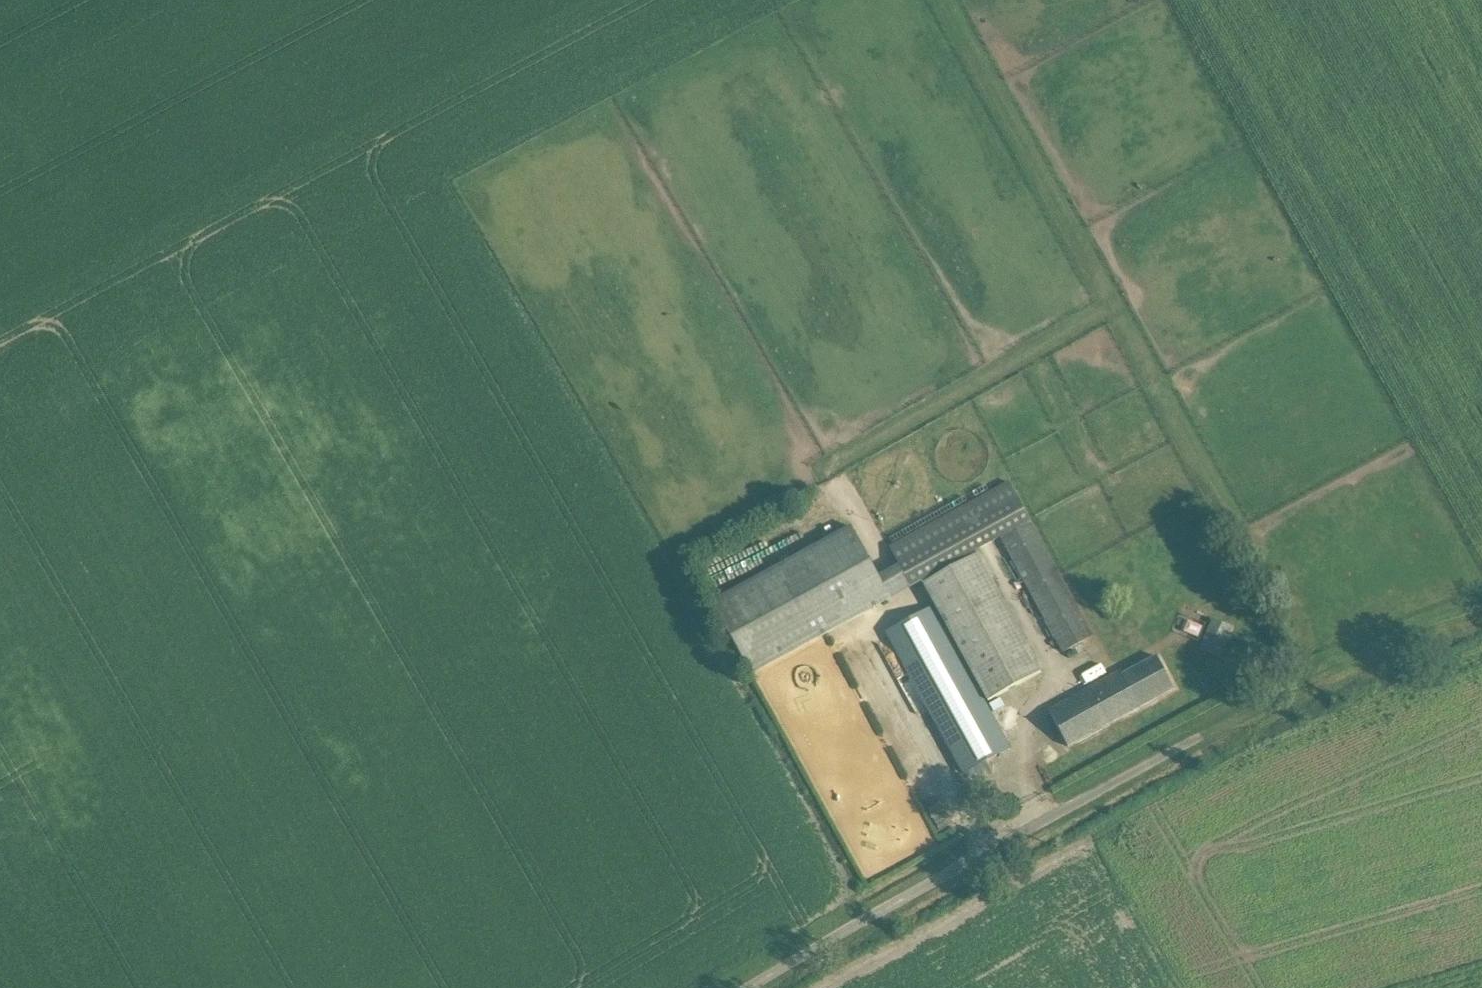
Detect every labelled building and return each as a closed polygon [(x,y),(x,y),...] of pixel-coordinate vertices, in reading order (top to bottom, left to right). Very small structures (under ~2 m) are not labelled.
[(1010,483),(890,548),(900,565),(911,586),(923,580),(989,701),(1042,672),(975,552),(1001,537),(1064,652),(1093,636),(1010,483)] [(751,674),(891,598),(853,527),(712,604),(751,674)] [(965,774),(1010,749),(933,607),(887,632),(965,774)] [(1217,658),(1231,627),(1211,617),(1196,649),(1217,658)] [(1120,671),(1049,711),(1068,747),(1175,688),(1157,657),(1123,676),(1120,671)]
